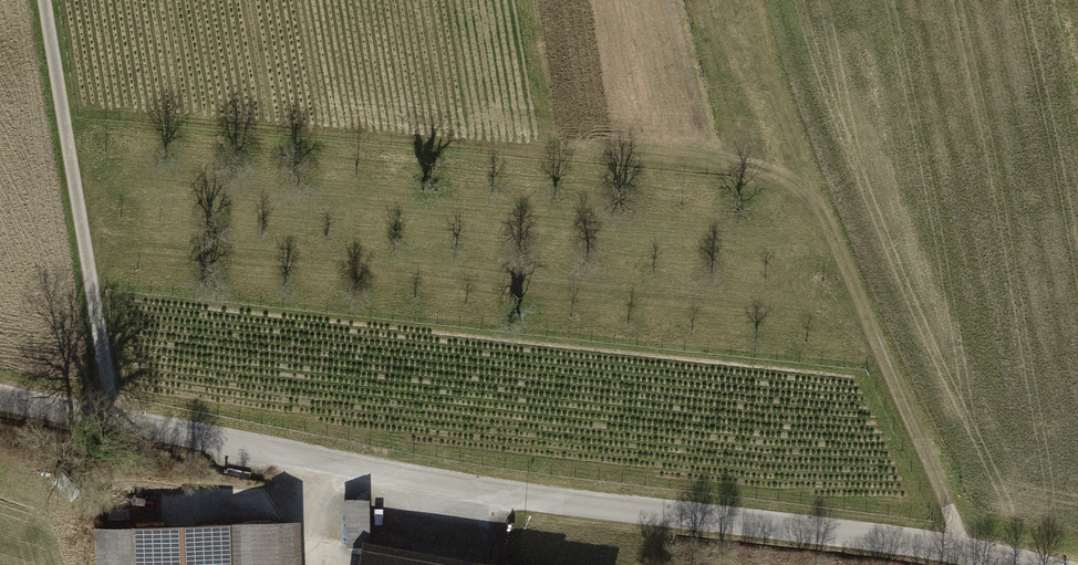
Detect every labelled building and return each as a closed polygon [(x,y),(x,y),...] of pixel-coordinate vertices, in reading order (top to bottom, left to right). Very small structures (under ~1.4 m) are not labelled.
[(299,512),(233,514),(234,564),(300,564),(299,512)] [(226,518),(129,522),(130,564),(228,564),(226,518)] [(362,536),(357,564),(530,564),(362,536)]
